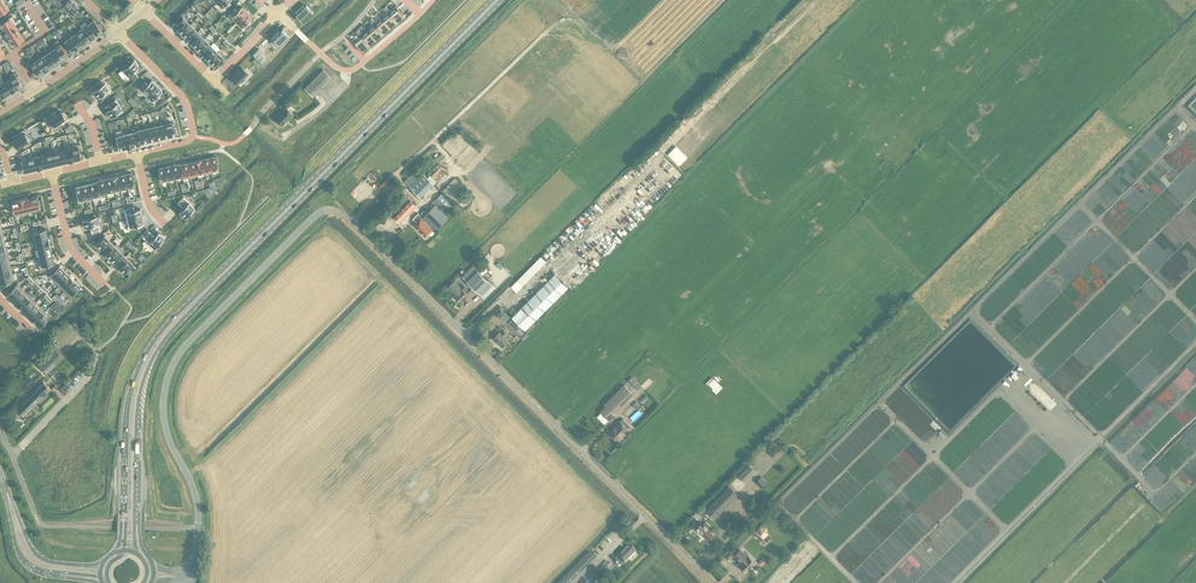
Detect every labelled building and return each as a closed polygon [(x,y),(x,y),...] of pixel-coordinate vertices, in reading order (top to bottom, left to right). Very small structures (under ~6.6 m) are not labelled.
[(75,1),(73,0),(67,0),(66,0),(62,0),(58,4),(60,7),(59,8),(63,13),(65,11),(75,1)] [(231,4),(228,1),(229,0),(219,0),(217,2),(225,10),(231,4)] [(0,6),(0,15),(9,8),(11,7),(7,1),(5,3),(0,6)] [(75,1),(65,11),(72,18),(78,11),(75,9),(78,6),(77,5),(78,4),(75,1)] [(304,2),(295,11),(298,14),(297,15),(304,22),(314,11),(308,4),(307,5),(304,2)] [(236,22),(247,11),(244,8),(243,9),(241,6),(237,11),(234,8),(228,14),(236,22)] [(397,7),(390,13),(398,23),(405,17),(397,7)] [(248,21),(252,17),(250,15),(250,14),(247,11),(236,22),(245,30),(251,24),(248,21)] [(390,13),(383,19),(391,29),(398,23),(390,13)] [(0,23),(0,25),(3,29),(13,22),(13,23),(16,21),(12,15),(10,17),(0,23)] [(179,26),(177,29),(178,30),(177,30),(180,34),(190,24),(183,17),(177,23),(179,26)] [(88,24),(96,35),(102,31),(100,28),(101,27),(98,23),(97,24),(93,19),(87,23),(87,24),(88,24)] [(383,19),(376,25),(384,35),(391,29),(383,19)] [(13,22),(3,29),(6,35),(17,28),(13,23),(13,22)] [(190,24),(180,34),(184,37),(185,38),(188,35),(191,37),(197,31),(194,29),(196,27),(192,22),(190,24)] [(82,28),(90,39),(96,35),(88,24),(87,24),(82,28)] [(376,25),(369,30),(377,40),(384,35),(376,25)] [(275,27),(268,34),(271,37),(271,38),(277,43),(278,42),(279,43),(282,40),(281,39),(287,33),(281,28),(278,30),(275,27)] [(17,28),(6,35),(10,40),(20,34),(17,28)] [(76,33),(84,44),(90,39),(82,28),(76,33)] [(369,30),(362,36),(370,46),(377,40),(369,30)] [(193,40),(190,43),(191,44),(194,48),(204,38),(197,31),(191,37),(193,40)] [(20,34),(10,40),(13,46),(24,39),(26,38),(22,32),(20,34)] [(70,37),(78,48),(84,44),(76,33),(70,37)] [(70,37),(69,36),(63,40),(72,53),(78,48),(70,37)] [(204,38),(194,48),(198,51),(198,50),(199,51),(202,49),(204,51),(211,45),(208,42),(210,40),(206,36),(204,38)] [(362,36),(355,42),(363,52),(370,46),(362,36)] [(54,48),(62,59),(68,55),(60,44),(54,48)] [(207,54),(204,57),(205,58),(208,61),(218,52),(217,52),(211,45),(204,51),(207,54)] [(48,52),(56,63),(62,59),(54,48),(48,52)] [(218,52),(208,61),(211,65),(212,64),(213,65),(216,62),(219,65),(225,59),(222,56),(224,54),(219,50),(217,52),(218,52)] [(42,56),(50,68),(56,63),(48,52),(42,56)] [(36,60),(43,72),(50,68),(42,56),(41,55),(35,59),(36,60)] [(37,76),(43,72),(36,60),(30,64),(33,69),(32,70),(34,74),(36,73),(37,76)] [(123,68),(121,70),(122,70),(129,79),(128,79),(129,79),(137,73),(136,73),(134,70),(139,67),(138,66),(137,64),(134,60),(127,66),(126,65),(122,67),(123,68)] [(241,67),(230,77),(237,84),(241,81),(245,78),(244,77),(248,74),(241,67)] [(323,69),(304,87),(313,96),(332,78),(323,69)] [(10,78),(17,89),(22,85),(20,81),(21,80),(18,76),(17,77),(15,72),(8,76),(10,79),(10,78)] [(11,92),(17,89),(10,78),(10,79),(5,81),(11,92)] [(144,81),(137,88),(138,88),(146,96),(145,96),(146,96),(147,95),(157,85),(154,81),(154,82),(152,80),(151,80),(147,84),(145,81),(144,81)] [(11,92),(5,81),(0,84),(0,87),(5,95),(11,92)] [(104,98),(111,93),(104,83),(105,83),(104,83),(103,82),(99,85),(100,86),(92,91),(95,95),(97,97),(97,98),(102,94),(104,97),(104,98)] [(157,85),(147,95),(155,103),(154,103),(155,103),(161,97),(160,97),(158,94),(162,90),(160,88),(157,85)] [(116,99),(115,99),(108,104),(109,104),(111,107),(106,111),(108,113),(107,114),(110,118),(118,112),(119,113),(122,111),(121,110),(122,109),(115,100),(116,99)] [(282,125),(293,114),(285,106),(274,117),(282,125)] [(49,119),(46,121),(53,131),(62,125),(60,122),(66,119),(65,117),(66,116),(63,112),(62,113),(61,111),(61,112),(49,119)] [(165,122),(157,124),(157,125),(161,138),(168,137),(165,123),(165,122)] [(172,122),(165,123),(168,137),(175,135),(175,132),(176,132),(175,127),(174,127),(172,122)] [(157,125),(151,127),(154,140),(161,138),(157,125)] [(151,127),(144,128),(147,142),(154,140),(151,127)] [(137,130),(136,130),(137,132),(137,131),(140,143),(147,142),(144,128),(137,130)] [(137,132),(130,133),(133,146),(140,145),(140,143),(137,131),(137,132)] [(12,141),(13,143),(12,143),(14,147),(15,147),(16,148),(17,148),(22,145),(24,148),(31,144),(25,133),(25,134),(12,141)] [(123,133),(115,135),(117,142),(115,142),(116,147),(118,147),(119,150),(126,148),(123,135),(123,133)] [(130,133),(123,135),(126,148),(133,146),(130,133)] [(78,144),(71,145),(74,160),(81,158),(81,159),(81,158),(80,153),(81,153),(80,148),(79,149),(78,144)] [(71,145),(64,147),(65,150),(68,161),(74,160),(71,145)] [(676,146),(668,154),(679,165),(687,157),(676,146)] [(59,148),(52,150),(55,164),(55,165),(62,163),(59,151),(59,148)] [(52,150),(45,151),(46,154),(49,166),(55,164),(52,150)] [(65,150),(59,151),(62,163),(68,161),(65,150)] [(46,154),(40,155),(43,167),(49,166),(46,154)] [(40,155),(33,157),(36,169),(43,167),(40,155)] [(215,156),(208,157),(211,172),(219,170),(217,163),(218,163),(217,158),(216,158),(215,156)] [(33,157),(27,159),(30,170),(36,169),(33,157)] [(208,157),(201,159),(204,174),(211,172),(208,157)] [(21,160),(20,160),(23,172),(24,172),(30,170),(27,159),(21,160)] [(201,159),(193,161),(196,174),(197,175),(204,174),(201,159)] [(193,161),(186,163),(189,176),(196,174),(193,161)] [(179,163),(172,164),(175,178),(182,176),(179,164),(180,164),(180,163),(179,163)] [(180,164),(179,164),(182,176),(182,177),(189,176),(186,163),(180,164)] [(172,164),(165,166),(168,179),(175,178),(172,164)] [(158,170),(157,171),(158,176),(160,175),(161,181),(168,179),(165,166),(158,168),(158,170)] [(131,172),(124,174),(127,187),(127,189),(135,187),(133,180),(135,180),(134,175),(132,175),(131,172)] [(423,173),(409,186),(420,197),(434,183),(423,173)] [(124,174),(117,176),(120,189),(127,187),(124,174)] [(117,176),(110,177),(113,190),(120,189),(117,176)] [(110,177),(103,179),(106,194),(114,192),(113,190),(110,177)] [(450,182),(442,191),(453,201),(455,199),(459,203),(462,199),(458,195),(460,193),(465,188),(455,178),(450,183),(450,182)] [(103,179),(96,181),(96,182),(99,195),(106,194),(103,179)] [(96,182),(89,184),(92,197),(99,195),(96,182)] [(89,184),(82,185),(86,199),(92,197),(89,184)] [(75,190),(74,190),(75,195),(77,195),(78,202),(86,200),(86,199),(82,185),(75,187),(75,190)] [(445,211),(453,203),(442,192),(434,200),(445,211)] [(37,195),(30,197),(34,211),(40,210),(39,205),(40,205),(39,200),(38,200),(37,195)] [(183,197),(183,196),(177,202),(177,203),(177,202),(183,208),(179,212),(181,214),(180,215),(184,218),(191,211),(192,212),(195,209),(194,208),(195,208),(194,207),(183,197)] [(24,198),(27,213),(34,211),(30,197),(24,198)] [(24,198),(18,200),(21,214),(27,213),(24,198)] [(399,222),(416,206),(410,199),(401,207),(397,203),(389,212),(399,222)] [(11,201),(14,216),(21,214),(18,200),(17,200),(11,201)] [(436,230),(449,217),(435,204),(423,217),(436,230)] [(134,206),(124,208),(124,209),(126,219),(142,216),(141,211),(141,212),(140,209),(140,208),(134,210),(133,206),(134,206)] [(416,221),(413,225),(425,237),(433,229),(421,217),(422,216),(418,213),(413,218),(416,221)] [(92,234),(100,232),(100,231),(96,216),(97,216),(96,216),(95,215),(91,216),(91,217),(82,219),(83,224),(84,224),(84,227),(90,226),(92,233),(92,234)] [(142,216),(126,219),(129,230),(129,231),(139,228),(138,225),(144,223),(143,223),(143,220),(142,216)] [(38,226),(30,228),(33,241),(48,237),(46,229),(46,228),(38,230),(38,226)] [(149,231),(142,237),(143,237),(153,247),(154,248),(154,247),(155,248),(159,245),(157,244),(164,237),(161,234),(159,232),(158,232),(154,236),(149,231)] [(104,235),(95,245),(98,248),(99,248),(100,249),(103,246),(105,249),(111,242),(104,235)] [(48,237),(33,241),(35,250),(38,249),(50,246),(48,237)] [(108,251),(105,254),(106,255),(105,255),(109,259),(120,247),(116,243),(114,245),(111,242),(105,249),(108,251)] [(50,246),(38,249),(39,257),(52,254),(50,246)] [(120,247),(109,259),(112,262),(113,262),(114,263),(116,260),(119,262),(125,256),(123,254),(125,252),(120,247)] [(39,257),(37,257),(40,270),(48,269),(47,265),(54,263),(52,254),(39,257)] [(0,257),(0,263),(10,261),(8,255),(0,257)] [(121,265),(119,268),(120,269),(119,269),(123,273),(132,263),(125,256),(119,262),(121,265)] [(546,261),(541,256),(524,273),(511,286),(517,292),(530,278),(546,261)] [(11,267),(10,261),(0,263),(0,270),(11,267)] [(496,288),(493,284),(478,270),(480,267),(476,263),(462,276),(481,296),(484,299),(496,288)] [(59,265),(48,276),(53,281),(64,270),(59,265)] [(0,270),(0,277),(13,274),(11,267),(0,270)] [(64,270),(53,281),(58,286),(69,275),(64,270)] [(0,277),(0,284),(14,280),(13,274),(0,277)] [(512,317),(525,330),(568,287),(555,274),(512,317)] [(69,275),(58,286),(59,286),(64,292),(75,281),(69,275)] [(75,281),(64,292),(65,292),(69,297),(80,286),(75,281)] [(459,301),(466,293),(461,288),(454,281),(448,287),(455,294),(454,295),(459,301)] [(17,283),(7,294),(11,298),(22,288),(17,283)] [(22,288),(11,298),(16,303),(27,292),(22,288)] [(16,303),(20,308),(31,297),(27,292),(16,303)] [(31,297),(20,308),(21,308),(25,312),(36,302),(31,297)] [(36,302),(25,312),(30,317),(29,317),(30,317),(40,306),(36,302)] [(40,306),(30,317),(34,322),(45,311),(40,306)] [(499,308),(495,312),(499,317),(504,312),(499,308)] [(45,311),(34,322),(35,322),(39,326),(39,327),(50,316),(45,311)] [(499,331),(493,338),(502,347),(509,340),(504,336),(507,334),(504,331),(501,333),(499,331)] [(47,374),(64,357),(51,344),(34,361),(47,374)] [(638,389),(641,386),(632,377),(628,380),(638,389)] [(714,379),(708,385),(716,394),(723,387),(714,379)] [(35,404),(51,388),(43,380),(15,408),(23,416),(32,407),(37,412),(40,410),(35,404)] [(613,413),(633,393),(624,384),(604,405),(605,406),(600,412),(609,421),(615,415),(613,413)] [(621,435),(622,435),(628,429),(627,428),(630,426),(623,419),(620,421),(615,425),(616,426),(609,432),(616,440),(621,435)] [(756,472),(749,465),(738,476),(745,483),(756,472)] [(729,485),(705,509),(714,519),(738,495),(729,485)] [(709,539),(714,535),(707,528),(710,526),(705,521),(701,525),(700,524),(695,529),(699,532),(700,531),(702,534),(703,533),(709,539)] [(757,537),(763,539),(768,534),(767,528),(760,526),(756,531),(757,537)] [(625,563),(636,552),(629,545),(618,556),(625,563)] [(754,562),(755,562),(749,556),(748,556),(748,557),(740,549),(734,555),(735,555),(742,562),(740,565),(739,565),(745,571),(746,571),(754,562)] [(578,582),(600,560),(591,552),(560,582),(577,582),(578,582)] [(764,557),(758,562),(762,566),(767,560),(764,557)] [(603,571),(609,566),(605,563),(600,568),(603,571)]
